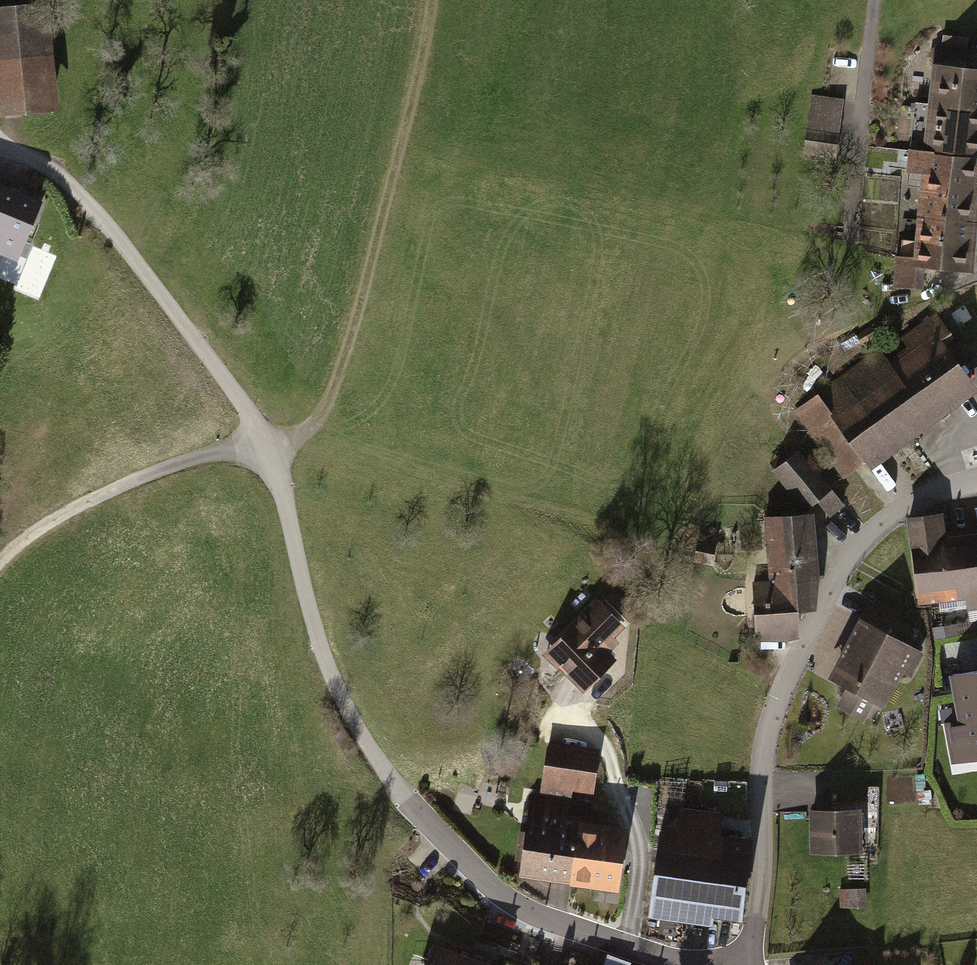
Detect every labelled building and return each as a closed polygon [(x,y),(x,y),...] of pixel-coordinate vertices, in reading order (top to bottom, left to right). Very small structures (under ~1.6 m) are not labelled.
[(0,6),(0,121),(58,116),(48,2),(0,6)] [(942,45),(967,47),(968,37),(943,34),(942,45)] [(976,106),(976,68),(965,67),(967,47),(942,45),(934,44),(928,100),(976,106)] [(827,96),(811,94),(803,150),(836,154),(842,98),(827,96)] [(923,148),(976,155),(976,106),(928,100),(923,148)] [(923,148),(910,147),(907,170),(923,171),(918,215),(976,220),(976,155),(923,148)] [(43,203),(0,188),(0,248),(24,256),(43,203)] [(895,254),(893,287),(924,288),(925,265),(973,270),(976,234),(976,220),(918,215),(914,255),(895,254)] [(818,401),(863,464),(970,389),(941,347),(949,341),(932,317),(900,339),(917,362),(890,381),(876,361),(818,401)] [(836,515),(850,503),(800,449),(776,472),(810,509),(821,499),(836,515)] [(909,519),(919,595),(971,588),(973,603),(976,602),(976,533),(941,537),(938,515),(909,519)] [(807,520),(760,521),(765,584),(749,586),(752,643),(789,641),(797,614),(809,613),(812,583),(807,520)] [(621,620),(594,594),(548,641),(560,652),(553,659),(581,687),(611,656),(603,648),(614,637),(609,632),(621,620)] [(896,614),(871,601),(830,684),(878,708),(896,672),(908,678),(918,657),(907,652),(915,634),(892,623),(896,614)] [(946,680),(955,728),(943,730),(947,751),(971,746),(974,766),(976,766),(976,674),(946,680)] [(594,749),(544,743),(539,781),(589,788),(594,749)] [(574,817),(584,819),(586,801),(524,794),(515,873),(567,880),(574,817)] [(854,804),(804,805),(805,851),(855,850),(854,804)] [(584,819),(574,817),(567,880),(615,885),(622,823),(584,819)] [(646,904),(738,913),(746,836),(722,834),(720,846),(707,845),(709,825),(673,821),(654,832),(646,904)] [(427,940),(419,964),(460,964),(465,952),(427,940)] [(465,952),(460,964),(502,964),(502,963),(465,952)] [(634,963),(612,955),(609,964),(633,964),(634,963)]
